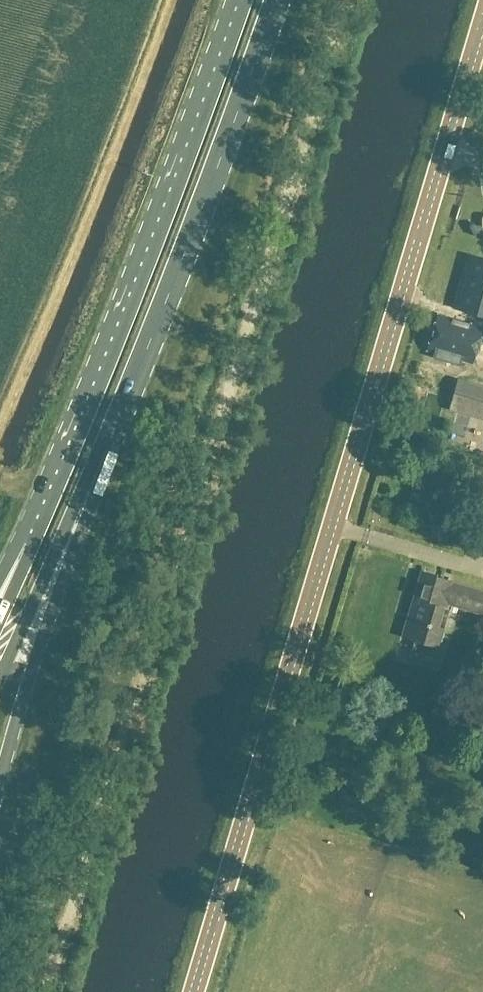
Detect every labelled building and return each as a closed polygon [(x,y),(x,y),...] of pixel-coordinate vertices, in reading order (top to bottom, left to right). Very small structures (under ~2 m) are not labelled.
[(482,316),(482,260),(468,256),(453,308),(482,316)] [(438,316),(428,350),(473,363),(482,328),(438,316)] [(460,384),(452,410),(482,418),(482,390),(460,384)] [(436,646),(447,611),(444,610),(447,603),(482,614),(482,593),(450,583),(450,582),(423,574),(404,636),(436,646)]
